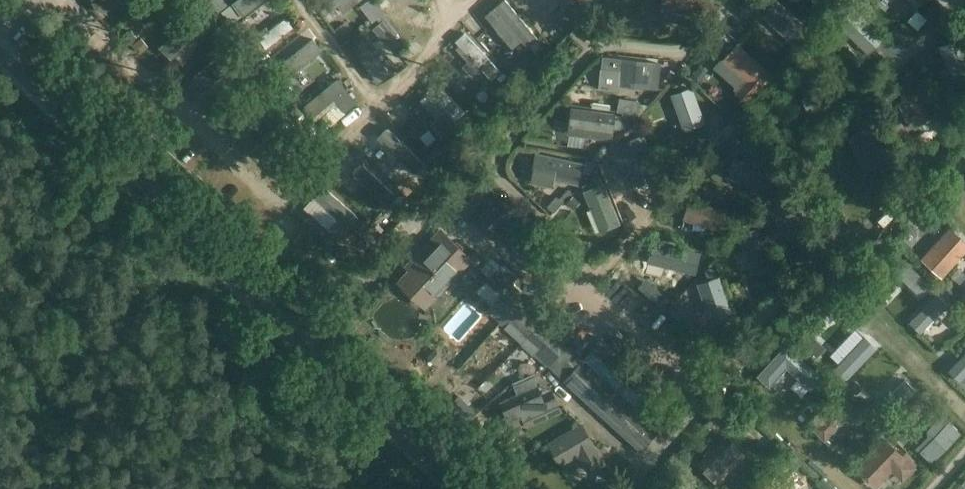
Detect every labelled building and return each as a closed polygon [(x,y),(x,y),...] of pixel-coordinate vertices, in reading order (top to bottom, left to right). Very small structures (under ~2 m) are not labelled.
[(103,13),(116,0),(94,0),(92,2),(96,9),(103,13)] [(129,37),(155,6),(148,0),(144,0),(120,29),(129,37)] [(241,0),(236,4),(243,14),(261,0),(241,0)] [(317,0),(328,14),(338,6),(343,13),(360,0),(317,0)] [(383,11),(392,4),(388,0),(382,0),(377,4),(383,11)] [(500,19),(493,25),(512,49),(522,41),(527,47),(529,45),(535,52),(541,47),(536,40),(538,38),(506,0),(503,0),(495,7),(492,9),(500,19)] [(547,13),(558,3),(563,8),(572,0),(535,0),(547,13)] [(659,6),(674,11),(672,17),(690,22),(691,16),(707,21),(714,0),(661,0),(659,6)] [(760,15),(794,43),(798,38),(804,43),(815,31),(779,0),(773,0),(760,15)] [(248,32),(270,11),(262,3),(240,24),(248,32)] [(240,17),(231,5),(222,12),(230,23),(240,17)] [(852,6),(837,22),(836,23),(839,26),(833,32),(860,59),(867,52),(868,54),(884,37),(852,6)] [(826,17),(820,10),(812,18),(819,24),(826,17)] [(192,12),(159,47),(172,59),(205,24),(192,12)] [(266,48),(293,27),(285,17),(258,38),(266,48)] [(949,41),(958,37),(954,27),(945,31),(949,41)] [(500,71),(464,34),(455,42),(471,58),(481,69),(491,80),(500,71)] [(271,49),(277,59),(297,46),(290,36),(271,49)] [(390,73),(374,51),(369,45),(363,37),(351,46),(378,82),(390,73)] [(949,41),(938,45),(952,82),(964,77),(964,50),(960,37),(958,37),(949,41)] [(287,78),(309,61),(315,56),(323,50),(313,38),(277,66),(287,78)] [(737,42),(722,59),(746,80),(735,92),(747,103),(772,73),(737,42)] [(602,56),(601,70),(616,71),(614,84),(658,88),(660,73),(654,73),(655,62),(602,56)] [(812,99),(818,111),(831,105),(811,62),(793,70),(808,101),(812,99)] [(902,83),(896,86),(903,99),(897,102),(910,127),(915,125),(936,115),(914,68),(898,76),(902,83)] [(683,83),(682,82),(677,77),(671,85),(677,90),(683,83)] [(357,102),(337,79),(304,106),(313,117),(334,100),(345,112),(357,102)] [(787,82),(779,86),(783,94),(791,89),(787,82)] [(437,83),(426,92),(446,112),(431,126),(442,138),(457,123),(453,120),(454,119),(462,111),(437,83)] [(692,85),(670,93),(683,130),(705,122),(692,85)] [(604,87),(600,103),(616,107),(620,90),(604,87)] [(636,115),(637,115),(639,103),(639,101),(623,98),(621,112),(623,112),(623,114),(636,115)] [(568,130),(568,134),(569,135),(585,137),(612,140),(612,135),(613,127),(624,129),(634,120),(636,119),(636,115),(623,114),(623,116),(616,115),(616,113),(614,113),(591,110),(572,107),(568,130)] [(300,127),(295,122),(289,115),(256,147),(267,158),(300,127)] [(863,171),(885,161),(870,126),(847,136),(863,171)] [(403,168),(409,174),(410,175),(420,166),(390,133),(380,142),(399,162),(395,166),(399,170),(403,167),(403,168)] [(611,147),(620,170),(636,163),(644,182),(659,176),(642,134),(611,147)] [(572,151),(589,154),(591,142),(575,139),(572,151)] [(770,171),(774,163),(774,161),(757,155),(760,147),(741,139),(729,168),(765,183),(770,171)] [(535,151),(530,174),(578,184),(583,162),(535,151)] [(442,152),(431,153),(432,162),(443,161),(442,152)] [(588,174),(598,162),(586,160),(583,171),(588,174)] [(784,167),(774,163),(770,171),(780,175),(784,167)] [(362,164),(352,174),(352,175),(367,189),(373,195),(383,204),(393,194),(389,189),(362,164)] [(498,205),(486,194),(478,187),(469,179),(450,200),(493,239),(500,232),(513,244),(527,229),(513,217),(518,212),(503,199),(498,205)] [(601,183),(594,186),(583,190),(599,231),(621,223),(604,182),(601,183)] [(338,218),(329,228),(336,235),(345,225),(350,229),(361,217),(325,185),(315,197),(338,218)] [(573,209),(579,202),(573,195),(566,202),(573,209)] [(408,200),(402,196),(398,201),(404,206),(408,200)] [(554,212),(563,202),(556,196),(547,206),(554,212)] [(689,197),(682,219),(723,231),(725,226),(731,228),(736,211),(689,197)] [(305,216),(299,228),(310,234),(317,222),(305,216)] [(745,230),(758,226),(756,219),(743,224),(745,230)] [(369,225),(360,235),(368,241),(376,232),(369,225)] [(758,226),(745,230),(738,232),(752,274),(774,267),(760,225),(758,226)] [(921,258),(942,277),(964,252),(964,241),(949,226),(921,258)] [(402,277),(397,282),(424,308),(428,304),(432,308),(437,307),(446,298),(445,293),(441,289),(450,280),(454,283),(461,275),(458,271),(469,259),(480,270),(488,261),(475,249),(469,255),(461,248),(464,246),(457,239),(454,241),(441,229),(413,259),(416,262),(402,277)] [(652,239),(646,262),(696,274),(701,251),(690,249),(652,239)] [(558,254),(548,244),(538,255),(548,264),(558,254)] [(922,298),(933,286),(897,252),(881,269),(878,272),(886,281),(895,272),(922,298)] [(563,380),(582,359),(565,343),(572,335),(521,290),(526,285),(518,276),(519,275),(504,262),(477,291),(483,295),(484,295),(492,303),(485,310),(527,348),(563,380)] [(714,265),(704,268),(707,277),(717,274),(714,265)] [(719,275),(697,283),(712,325),(733,317),(719,275)] [(909,322),(920,332),(947,304),(937,294),(909,322)] [(445,341),(458,353),(479,331),(466,318),(445,341)] [(817,357),(825,348),(812,336),(804,345),(817,357)] [(602,337),(582,359),(563,380),(640,450),(679,407),(602,337)] [(871,344),(864,340),(848,358),(844,355),(842,356),(831,346),(821,356),(847,381),(876,351),(871,344)] [(786,345),(758,376),(769,386),(786,368),(810,389),(821,377),(786,345)] [(430,358),(434,362),(443,353),(439,349),(430,358)] [(964,375),(964,352),(948,371),(960,381),(960,380),(964,375)] [(517,394),(500,402),(509,420),(522,414),(528,426),(560,412),(554,399),(544,403),(532,376),(513,385),(517,394)] [(855,381),(850,388),(857,394),(862,388),(855,381)] [(905,381),(883,402),(895,412),(916,391),(905,381)] [(849,415),(855,409),(856,408),(843,395),(812,428),(824,441),(849,415)] [(481,409),(463,422),(468,430),(487,416),(481,409)] [(855,409),(849,415),(856,422),(862,416),(855,409)] [(947,424),(920,452),(921,453),(923,455),(932,464),(959,436),(947,424)] [(583,426),(551,445),(559,459),(576,449),(590,473),(605,464),(583,426)] [(705,454),(697,462),(718,484),(733,470),(741,478),(752,467),(744,459),(748,455),(726,433),(712,447),(711,446),(704,453),(705,454)] [(915,466),(903,454),(885,436),(854,468),(875,488),(892,470),(903,481),(916,467),(915,466)] [(903,454),(915,466),(918,463),(906,451),(903,454)] [(505,461),(511,469),(521,462),(515,454),(505,461)] [(787,463),(761,488),(785,488),(799,475),(787,463)] [(516,479),(530,474),(527,465),(513,470),(516,479)]
